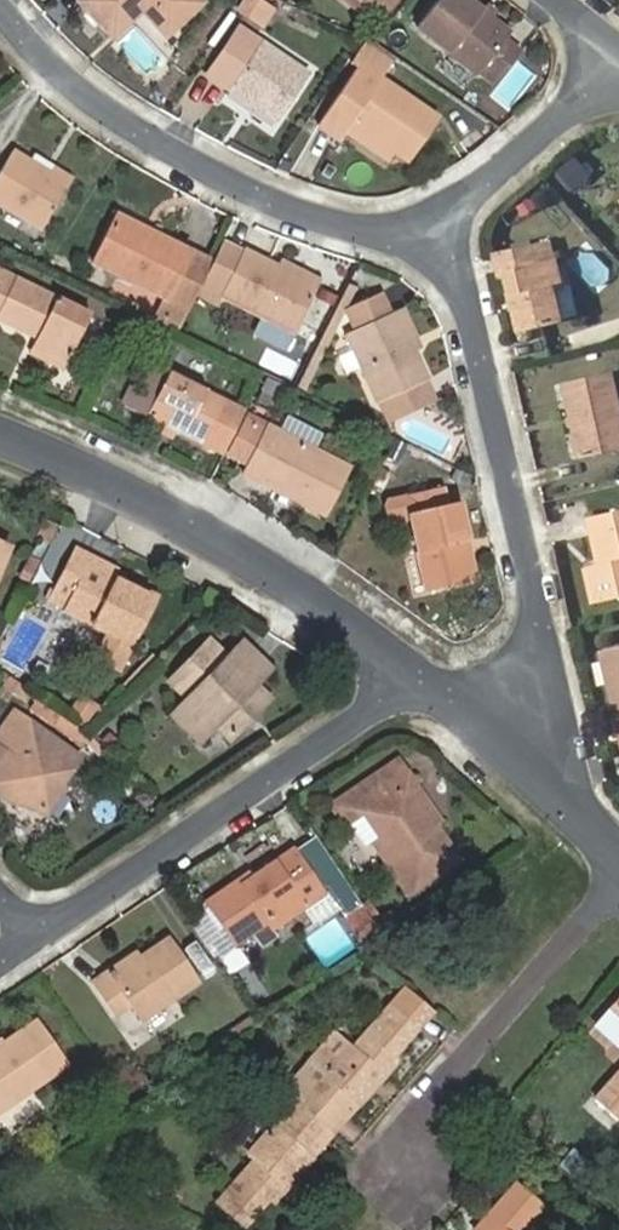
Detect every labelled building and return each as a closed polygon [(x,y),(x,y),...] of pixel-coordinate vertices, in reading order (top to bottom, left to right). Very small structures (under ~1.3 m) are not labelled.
[(86,1),(114,30),(141,5),(146,0),(86,0),(86,1)] [(153,17),(155,7),(148,0),(146,0),(141,5),(153,17)] [(153,17),(166,30),(197,0),(148,0),(155,7),(153,17)] [(242,13),(260,24),(270,9),(255,0),(250,0),(242,13)] [(358,11),(368,0),(344,0),(358,11)] [(383,10),(391,0),(369,0),(383,10)] [(418,24),(449,48),(479,72),(481,70),(497,82),(519,53),(504,40),(510,33),(467,0),(437,0),(418,24)] [(205,74),(272,120),(302,76),(235,31),(205,74)] [(393,62),(364,43),(354,58),(383,78),(393,62)] [(479,72),(449,48),(436,66),(466,89),(479,72)] [(350,64),(357,69),(318,127),(340,142),(344,135),(353,121),(396,150),(406,158),(436,115),(383,78),(354,58),(350,64)] [(353,121),(344,135),(386,163),(396,150),(353,121)] [(50,161),(16,138),(0,165),(0,188),(44,216),(70,174),(52,162),(50,161)] [(54,154),(50,161),(52,162),(70,174),(75,168),(54,154)] [(566,192),(588,178),(574,155),(551,169),(566,192)] [(119,204),(115,211),(148,228),(153,221),(119,204)] [(148,228),(115,211),(95,248),(169,286),(192,241),(153,221),(148,228)] [(261,307),(295,324),(318,279),(246,242),(245,244),(223,232),(213,252),(194,289),(217,301),(223,289),(261,307)] [(213,252),(192,241),(169,286),(168,286),(156,311),(179,322),(194,289),(213,252)] [(508,272),(520,327),(559,318),(552,287),(561,285),(555,258),(537,262),(533,245),(496,253),(501,274),(508,272)] [(0,258),(0,308),(30,324),(34,317),(41,320),(37,327),(34,333),(68,350),(90,303),(0,258)] [(355,277),(348,274),(294,380),(302,383),(342,303),(355,277)] [(395,303),(386,284),(342,303),(351,323),(395,303)] [(348,324),(379,395),(381,394),(425,374),(427,373),(414,343),(404,320),(409,318),(401,300),(395,303),(351,323),(348,324)] [(252,326),(286,344),(295,324),(261,307),(252,326)] [(34,317),(30,324),(37,327),(41,320),(34,317)] [(409,318),(404,320),(414,343),(419,340),(409,318)] [(64,358),(68,350),(34,333),(30,342),(64,358)] [(169,367),(149,357),(128,398),(148,409),(169,367)] [(165,417),(175,423),(176,423),(203,437),(204,436),(223,395),(169,367),(148,409),(164,417),(165,417)] [(580,456),(618,447),(618,409),(611,371),(565,380),(580,456)] [(425,374),(381,394),(390,414),(434,394),(425,374)] [(236,403),(223,396),(204,436),(217,443),(236,403)] [(349,460),(244,406),(225,442),(247,454),(242,463),(325,507),(349,460)] [(172,429),(175,423),(165,417),(164,417),(161,423),(172,429)] [(457,536),(466,533),(459,497),(445,500),(441,482),(406,489),(426,584),(466,576),(457,536)] [(601,562),(603,572),(597,574),(603,599),(618,596),(618,509),(591,515),(601,562)] [(474,573),(466,533),(457,536),(466,576),(474,573)] [(14,540),(0,534),(0,573),(14,540)] [(107,638),(95,662),(116,673),(129,649),(132,650),(155,606),(107,582),(86,571),(91,564),(73,555),(51,595),(68,604),(63,615),(107,638)] [(603,572),(601,562),(595,563),(597,574),(603,572)] [(40,568),(31,563),(20,584),(30,589),(40,568)] [(597,574),(595,563),(585,566),(593,602),(603,599),(597,574)] [(111,575),(91,564),(86,571),(107,582),(111,575)] [(601,652),(618,728),(618,647),(601,652)] [(242,730),(248,723),(265,705),(251,691),(266,676),(239,650),(224,666),(207,648),(165,690),(183,707),(180,711),(205,737),(210,732),(225,746),(242,730)] [(63,710),(83,724),(96,706),(76,692),(63,710)] [(205,737),(180,711),(169,723),(195,748),(205,737)] [(56,791),(77,761),(12,715),(0,731),(0,751),(7,756),(0,765),(0,799),(10,806),(19,792),(43,809),(56,791)] [(254,729),(248,723),(242,730),(248,735),(254,729)] [(358,817),(408,892),(451,863),(399,787),(383,799),(370,782),(329,810),(341,828),(358,817)] [(63,797),(56,791),(43,809),(19,792),(10,806),(48,817),(63,797)] [(236,885),(202,908),(230,950),(263,927),(268,934),(302,911),(319,900),(290,856),(240,890),(236,885)] [(309,923),(327,911),(319,900),(302,911),(309,923)] [(354,904),(338,915),(362,948),(377,937),(354,904)] [(103,975),(86,987),(109,1021),(126,1010),(136,1025),(196,984),(166,940),(107,981),(103,975)] [(606,1015),(618,1027),(618,1000),(606,1015)] [(305,1065),(283,1092),(298,1105),(333,1136),(394,1065),(390,1061),(413,1033),(387,1009),(350,1052),(341,1044),(316,1074),(305,1065)] [(64,1067),(35,1024),(0,1047),(0,1110),(64,1067)] [(331,1036),(305,1065),(316,1074),(341,1044),(331,1036)] [(596,1100),(618,1119),(618,1074),(596,1100)] [(271,1208),(333,1136),(298,1105),(275,1131),(269,1127),(244,1157),(252,1165),(216,1207),(242,1229),(243,1229),(266,1203),(271,1208)] [(539,1213),(513,1190),(477,1229),(524,1229),(539,1213)]
